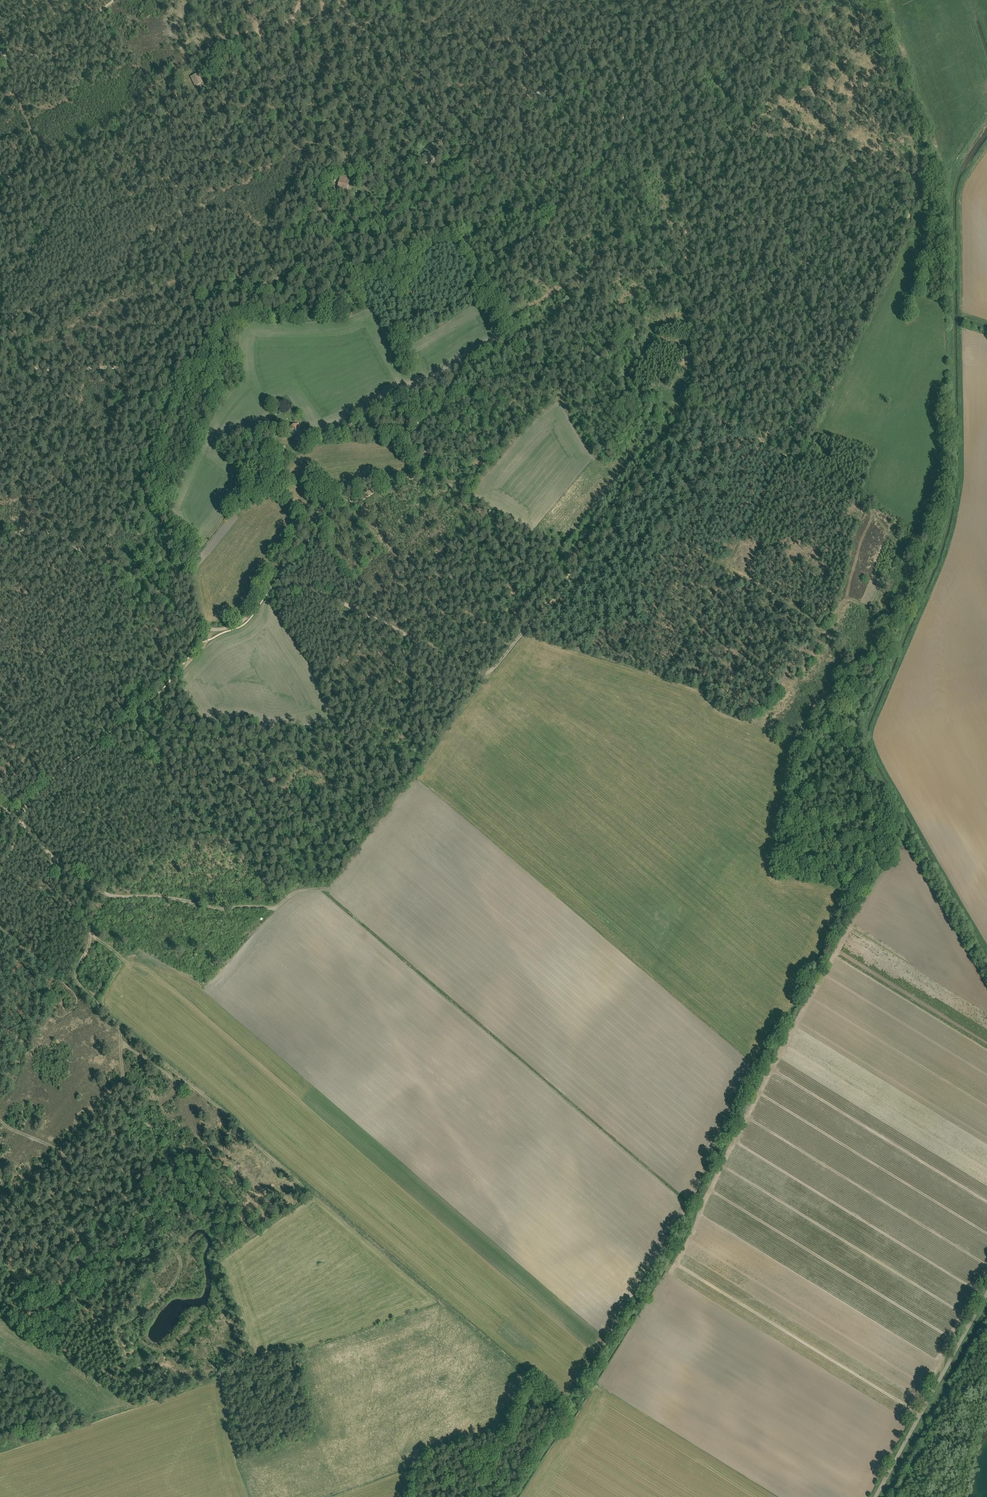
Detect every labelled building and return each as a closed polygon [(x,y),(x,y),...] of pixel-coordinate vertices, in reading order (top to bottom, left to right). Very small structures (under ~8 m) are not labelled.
[(190,77),(195,87),(203,83),(199,73),(190,77)] [(548,93),(542,87),(537,92),(544,97),(548,93)] [(424,150),(426,153),(423,156),(426,159),(427,158),(431,162),(435,159),(431,155),(433,153),(429,150),(429,151),(426,148),(424,150)] [(338,188),(344,190),(345,185),(347,185),(348,180),(343,179),(343,177),(340,177),(338,188)] [(272,296),(275,289),(266,286),(264,293),(269,294),(269,295),(272,296)] [(288,428),(293,441),(304,436),(299,424),(288,428)]
